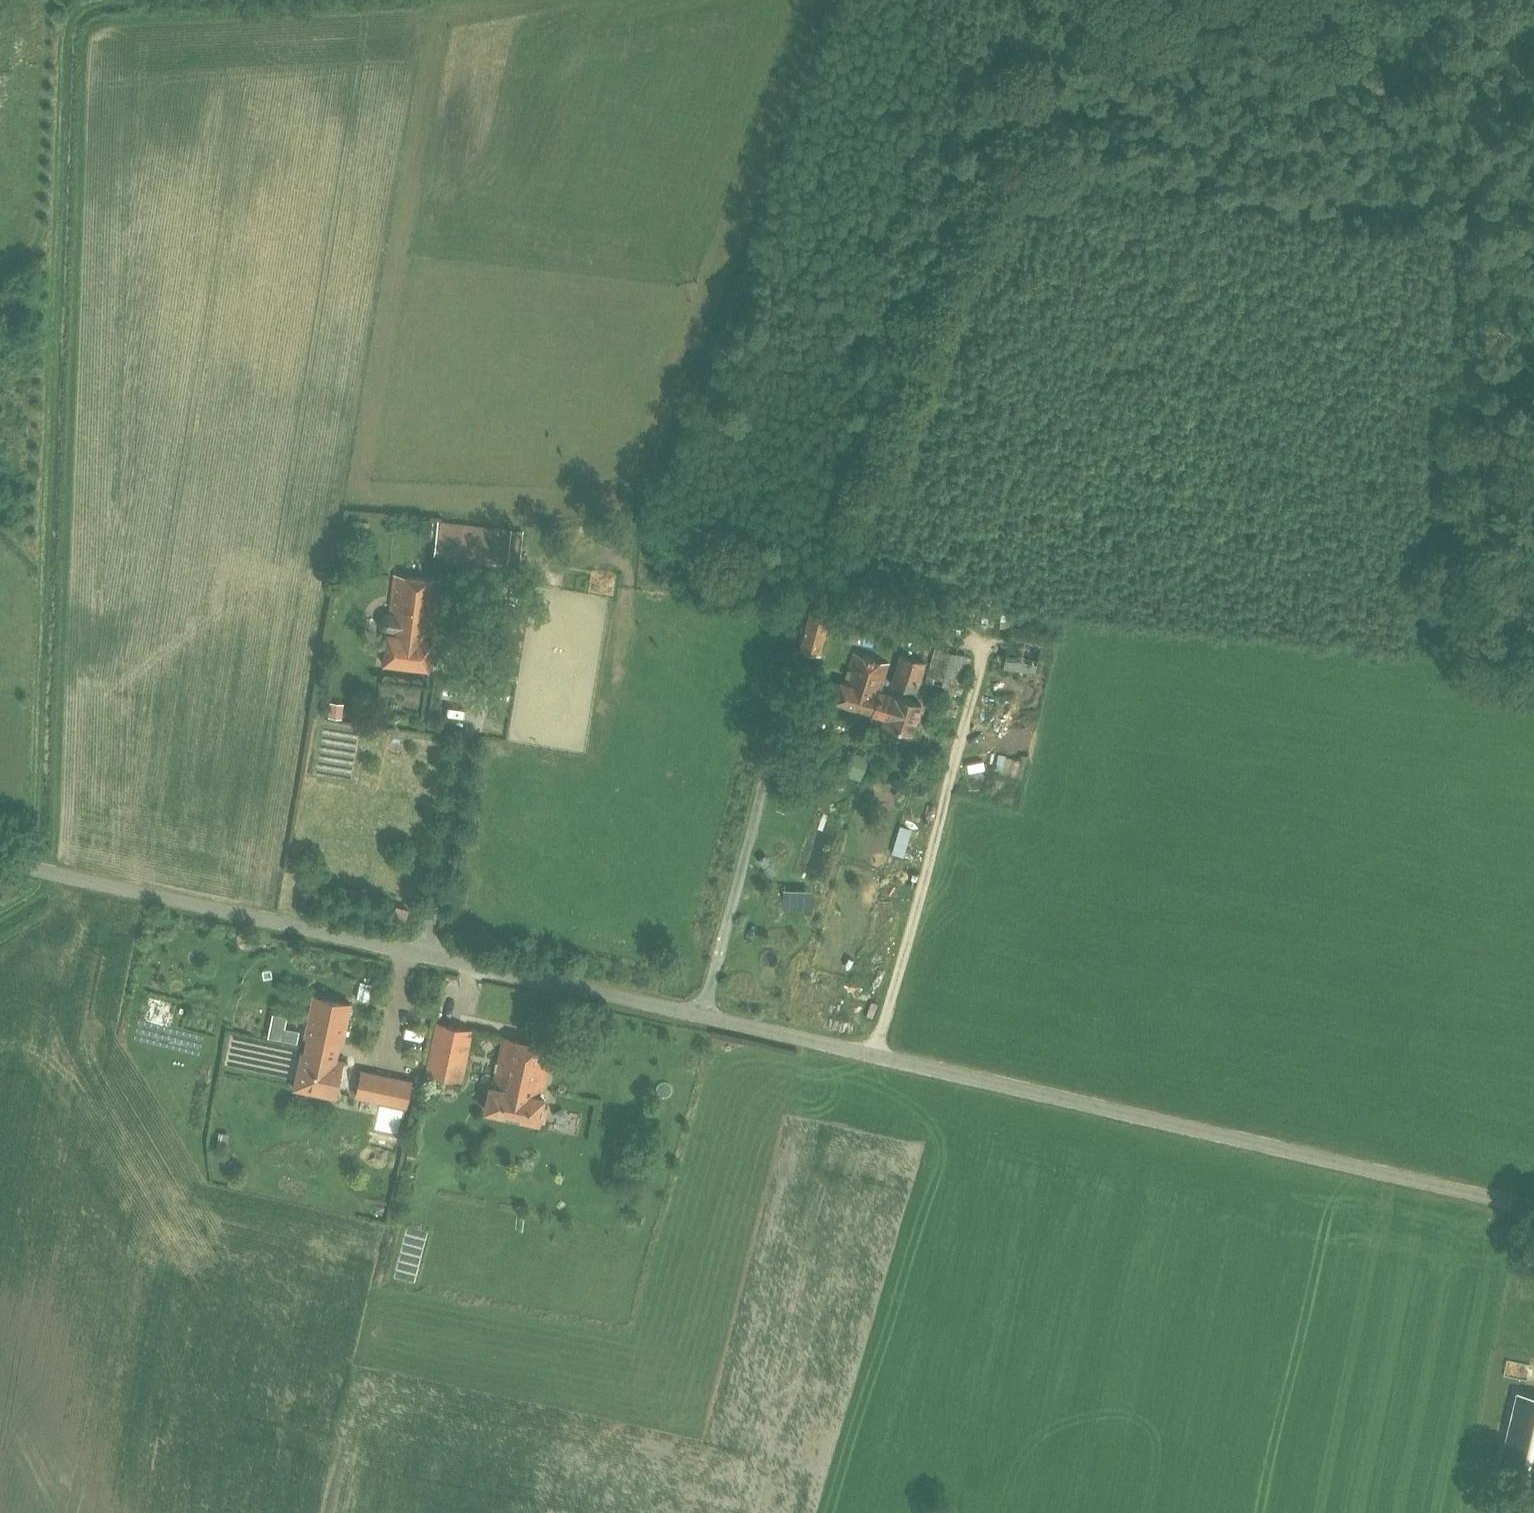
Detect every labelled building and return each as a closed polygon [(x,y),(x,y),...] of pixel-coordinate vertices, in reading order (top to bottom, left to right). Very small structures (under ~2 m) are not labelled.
[(434,555),(508,564),(512,528),(438,520),(434,555)] [(383,663),(428,668),(440,580),(395,575),(383,663)] [(504,603),(495,658),(518,662),(528,607),(504,603)] [(1017,619),(1018,604),(1005,603),(1004,618),(1017,619)] [(808,616),(798,651),(818,657),(828,622),(808,616)] [(831,629),(839,639),(852,629),(844,619),(831,629)] [(1010,646),(1009,668),(1040,668),(1041,635),(1020,635),(1020,646),(1010,646)] [(936,717),(953,723),(971,657),(934,646),(920,699),(933,703),(936,692),(943,694),(936,717)] [(834,701),(874,714),(881,691),(889,665),(852,653),(844,680),(840,679),(834,701)] [(890,683),(916,691),(926,661),(900,653),(890,683)] [(921,703),(881,691),(874,714),(885,717),(884,723),(912,732),(921,703)] [(343,718),(344,703),(330,702),(329,717),(343,718)] [(869,757),(856,752),(848,772),(862,777),(869,757)] [(901,822),(898,846),(912,848),(915,823),(901,822)] [(393,920),(406,923),(409,909),(397,906),(393,920)] [(361,980),(357,997),(369,1000),(373,983),(361,980)] [(324,1048),(340,1052),(342,1044),(350,1003),(313,995),(305,1036),(308,1037),(307,1044),(324,1048)] [(436,1021),(425,1072),(464,1080),(469,1055),(468,1054),(473,1029),(436,1021)] [(485,1110),(539,1121),(539,1119),(544,1120),(547,1104),(543,1103),(545,1096),(542,1095),(552,1047),(504,1036),(493,1086),(490,1085),(485,1110)] [(337,1065),(340,1052),(324,1048),(307,1044),(305,1052),(302,1051),(294,1088),(335,1097),(341,1066),(337,1065)] [(356,1094),(381,1099),(386,1075),(361,1070),(356,1094)] [(412,1081),(386,1075),(381,1099),(406,1105),(412,1081)] [(403,1112),(380,1107),(376,1127),(399,1132),(403,1112)] [(1533,1480),(1533,1395),(1517,1391),(1497,1471),(1533,1480)]
